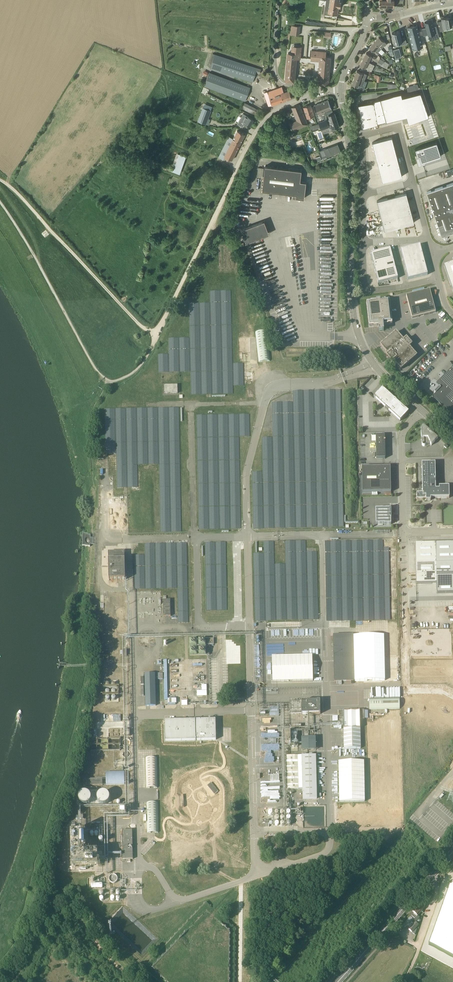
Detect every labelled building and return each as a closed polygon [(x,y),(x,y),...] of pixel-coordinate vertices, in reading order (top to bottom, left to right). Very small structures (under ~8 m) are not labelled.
[(327,3),(329,4),(329,7),(326,7),(325,13),(326,14),(325,17),(336,19),(337,19),(337,18),(337,14),(339,7),(340,7),(341,2),(339,1),(340,0),(328,0),(327,3)] [(444,30),(444,28),(452,26),(451,20),(449,21),(449,17),(442,18),(442,21),(438,21),(440,31),(444,30)] [(432,21),(425,22),(426,28),(422,29),(424,37),(428,36),(429,36),(430,40),(440,38),(437,26),(434,27),(432,21)] [(299,35),(301,25),(292,24),(290,34),(299,35)] [(414,26),(407,28),(412,45),(413,49),(414,52),(423,49),(423,47),(422,42),(419,32),(416,33),(414,26)] [(400,31),(392,33),(393,33),(395,43),(400,42),(400,46),(407,44),(405,37),(401,38),(400,31)] [(374,42),(379,46),(381,48),(384,45),(385,46),(387,44),(379,37),(374,42)] [(376,49),(379,46),(374,42),(369,47),(377,54),(379,52),(376,49)] [(293,81),(295,59),(300,59),(301,53),(301,52),(301,47),(300,49),(292,48),(291,53),(288,53),(286,80),(293,81)] [(331,57),(326,57),(326,51),(311,50),(311,61),(319,61),(318,80),(310,79),(309,82),(312,82),(312,83),(329,84),(331,57)] [(363,59),(368,62),(370,58),(374,60),(376,57),(366,52),(363,59)] [(215,54),(210,68),(253,82),(256,72),(260,74),(261,69),(215,54)] [(366,66),(368,62),(363,59),(360,65),(369,70),(370,68),(366,66)] [(364,81),(366,77),(367,74),(357,70),(354,77),(362,80),(363,80),(364,81)] [(204,85),(245,101),(250,88),(209,72),(204,85)] [(352,84),(357,86),(357,88),(364,90),(366,86),(365,85),(365,86),(362,84),(363,80),(362,80),(354,77),(352,84)] [(269,106),(292,98),(289,90),(284,92),(282,87),(268,92),(268,91),(264,92),(269,106)] [(374,102),(358,104),(362,128),(363,127),(364,127),(368,126),(369,126),(378,123),(378,122),(386,120),(386,121),(407,116),(421,112),(423,118),(429,116),(421,94),(421,92),(402,97),(401,93),(374,100),(374,102)] [(328,100),(323,102),(326,111),(325,111),(326,113),(332,111),(328,100)] [(254,113),(256,107),(244,102),(242,108),(254,113)] [(323,102),(314,105),(317,114),(320,113),(322,118),(324,117),(326,116),(325,113),(326,113),(325,111),(326,111),(323,102)] [(292,107),(292,108),(297,121),(290,124),(293,131),(308,125),(299,104),(292,107)] [(310,104),(304,107),(308,118),(314,116),(310,104)] [(205,128),(211,110),(203,107),(197,125),(205,128)] [(241,116),(243,112),(240,111),(235,119),(237,120),(240,116),(241,116)] [(332,111),(326,113),(326,114),(328,114),(329,117),(329,119),(327,120),(328,122),(337,119),(335,112),(333,113),(332,111)] [(242,117),(238,123),(243,126),(245,123),(250,126),(254,119),(245,114),(243,118),(242,117)] [(337,119),(328,122),(330,127),(331,131),(336,129),(336,127),(339,126),(337,119)] [(325,120),(319,123),(321,129),(322,130),(330,127),(328,122),(327,120),(326,120),(325,120)] [(312,132),(319,130),(317,124),(310,126),(312,132)] [(232,141),(225,156),(232,160),(235,154),(240,145),(241,143),(242,139),(243,138),(245,134),(237,130),(233,138),(232,141)] [(382,181),(402,176),(392,137),(372,142),(382,181)] [(415,149),(417,156),(419,156),(421,162),(422,162),(425,161),(441,156),(437,142),(415,149)] [(341,151),(338,144),(338,143),(328,147),(331,155),(341,151)] [(181,173),(187,151),(177,148),(171,171),(181,173)] [(331,156),(330,154),(329,150),(320,154),(322,159),(331,156)] [(301,170),(265,166),(262,190),(293,194),(293,197),(304,198),(306,182),(300,181),(301,170)] [(452,210),(452,183),(445,186),(452,210)] [(452,232),(452,210),(445,186),(427,192),(442,235),(452,232)] [(414,223),(406,193),(377,201),(384,230),(414,223)] [(420,245),(400,250),(407,280),(427,275),(420,245)] [(390,249),(370,254),(378,284),(398,278),(390,249)] [(452,292),(452,263),(444,266),(452,292)] [(409,307),(433,301),(430,290),(406,296),(409,307)] [(369,326),(373,326),(378,326),(379,332),(384,331),(383,325),(388,325),(388,324),(392,324),(392,323),(391,319),(392,319),(392,318),(391,318),(391,314),(390,310),(391,310),(391,309),(390,309),(390,306),(390,305),(389,301),(390,301),(390,300),(386,300),(371,301),(371,302),(367,302),(367,303),(367,304),(367,303),(368,307),(367,307),(367,308),(368,308),(368,312),(369,316),(368,316),(368,317),(369,317),(369,321),(370,325),(369,325),(369,326)] [(433,301),(409,307),(411,314),(412,319),(436,312),(433,303),(433,301)] [(267,331),(255,332),(259,362),(270,361),(267,331)] [(398,351),(409,342),(406,338),(403,341),(396,332),(388,339),(398,351)] [(398,351),(388,339),(380,346),(386,353),(387,353),(391,357),(398,351)] [(398,351),(409,363),(417,356),(409,347),(412,345),(409,342),(398,351)] [(395,362),(401,370),(409,363),(398,351),(391,357),(395,362)] [(434,393),(435,395),(436,395),(436,394),(452,411),(452,367),(444,376),(448,379),(439,388),(434,393)] [(363,385),(367,388),(374,379),(371,376),(363,385)] [(405,409),(382,388),(374,397),(385,408),(388,411),(389,410),(400,421),(403,417),(404,418),(409,412),(406,409),(405,409)] [(438,438),(435,435),(425,426),(424,426),(423,426),(422,426),(422,427),(421,427),(421,428),(422,444),(422,445),(423,446),(424,446),(425,446),(430,443),(431,445),(438,438)] [(376,436),(376,459),(385,458),(385,435),(376,436)] [(422,488),(419,488),(419,493),(417,493),(417,499),(426,499),(426,501),(431,501),(431,499),(441,498),(449,498),(449,487),(439,487),(439,490),(436,490),(435,463),(434,463),(423,464),(422,464),(422,468),(422,488)] [(391,492),(390,467),(362,467),(362,493),(391,492)] [(391,519),(391,518),(390,518),(390,515),(390,509),(387,509),(386,509),(376,509),(376,524),(385,524),(385,525),(391,524),(391,519)] [(415,544),(416,564),(436,563),(452,563),(452,543),(440,543),(415,544)] [(124,552),(108,552),(109,580),(125,580),(124,552)] [(416,564),(416,584),(436,584),(437,590),(437,593),(452,593),(452,563),(436,563),(416,564)] [(353,635),(334,636),(335,681),(354,681),(353,635)] [(214,639),(190,639),(190,655),(210,655),(209,644),(214,644),(214,639)] [(312,655),(272,656),(273,682),(313,681),(312,655)] [(357,656),(357,681),(400,681),(400,656),(357,656)] [(155,679),(155,674),(155,673),(145,674),(146,706),(156,705),(155,679)] [(119,702),(119,688),(119,686),(118,680),(103,680),(104,702),(119,702)] [(202,684),(202,690),(197,690),(197,695),(207,695),(207,684),(202,684)] [(369,692),(369,709),(400,709),(400,697),(376,698),(376,693),(378,693),(378,688),(369,688),(370,692),(369,692)] [(320,701),(289,702),(289,703),(290,715),(320,714),(320,701)] [(361,748),(360,728),(360,719),(364,719),(364,710),(359,710),(359,711),(344,711),(339,711),(339,720),(343,720),(344,749),(361,748)] [(165,741),(216,740),(216,719),(165,720),(165,741)] [(93,739),(90,739),(90,741),(91,741),(92,745),(90,745),(90,746),(92,746),(92,749),(90,749),(90,751),(120,750),(120,739),(94,739),(94,740),(93,740),(93,739)] [(286,756),(286,789),(303,789),(303,799),(317,798),(316,755),(286,756)] [(157,757),(146,758),(146,788),(157,788),(157,757)] [(338,761),(339,802),(365,801),(364,761),(338,761)] [(124,772),(106,773),(106,785),(124,784),(124,772)] [(158,802),(147,802),(147,833),(158,832),(158,802)] [(104,837),(104,831),(104,828),(100,828),(89,829),(89,837),(104,837)] [(98,853),(86,853),(85,841),(86,841),(86,833),(85,833),(85,830),(71,831),(72,867),(86,867),(98,867),(98,853)] [(132,830),(122,830),(123,859),(133,859),(132,830)] [(428,945),(452,958),(452,882),(451,884),(452,885),(451,886),(449,886),(428,945)] [(420,903),(416,907),(410,915),(415,919),(411,923),(413,924),(408,929),(415,935),(417,929),(416,928),(418,925),(416,922),(420,918),(418,916),(425,907),(420,903)]
